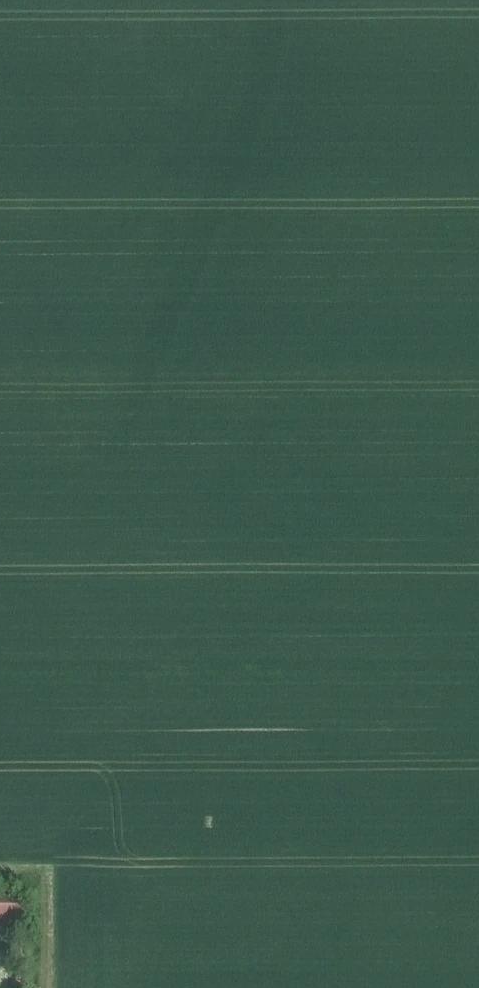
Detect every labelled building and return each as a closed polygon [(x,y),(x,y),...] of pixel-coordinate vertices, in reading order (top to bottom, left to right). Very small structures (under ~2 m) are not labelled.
[(0,897),(0,924),(23,924),(23,897),(0,897)]
